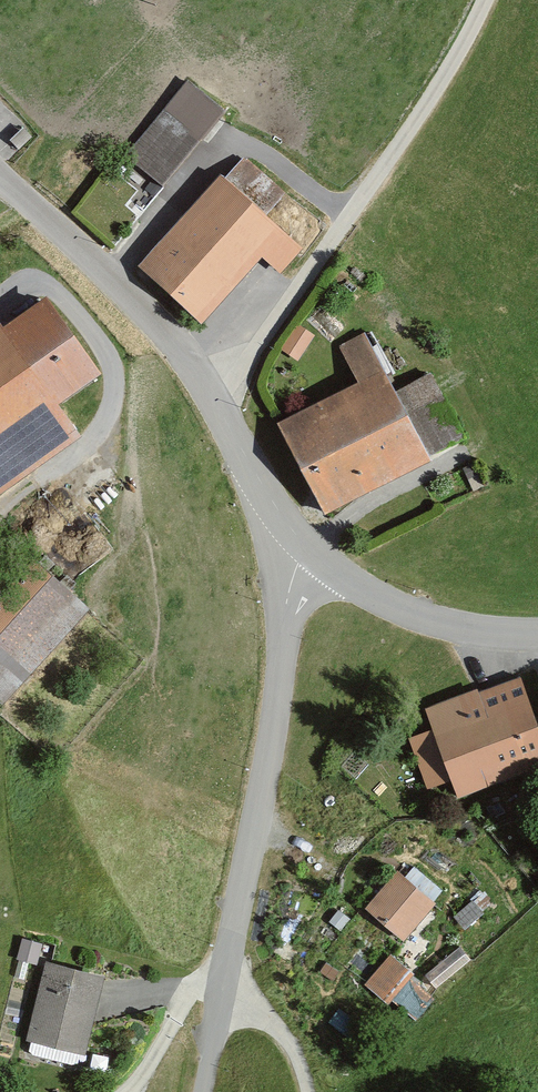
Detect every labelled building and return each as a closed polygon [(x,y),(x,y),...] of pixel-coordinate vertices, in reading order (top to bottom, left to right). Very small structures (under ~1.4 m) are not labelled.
[(188,78),(126,154),(163,184),(225,109),(188,78)] [(220,173),(137,264),(201,323),(262,256),(281,273),(303,248),(220,173)] [(82,436),(59,403),(102,373),(47,294),(3,325),(0,321),(0,493),(82,436)] [(281,349),(298,361),(315,334),(298,323),(281,349)] [(357,382),(277,422),(324,514),(431,459),(429,455),(465,437),(431,370),(394,389),(365,332),(338,345),(357,382)] [(0,595),(0,708),(90,608),(34,558),(0,595)] [(432,728),(408,737),(427,789),(451,780),(457,796),(537,767),(537,723),(520,674),(425,709),(432,728)] [(397,870),(365,908),(404,941),(436,903),(397,870)] [(17,959),(37,964),(42,943),(22,938),(17,959)] [(434,983),(472,959),(463,943),(425,967),(434,983)] [(390,954),(364,984),(389,1005),(392,1000),(416,1020),(434,998),(410,978),(414,974),(390,954)] [(45,961),(25,1041),(85,1055),(104,975),(45,961)]
